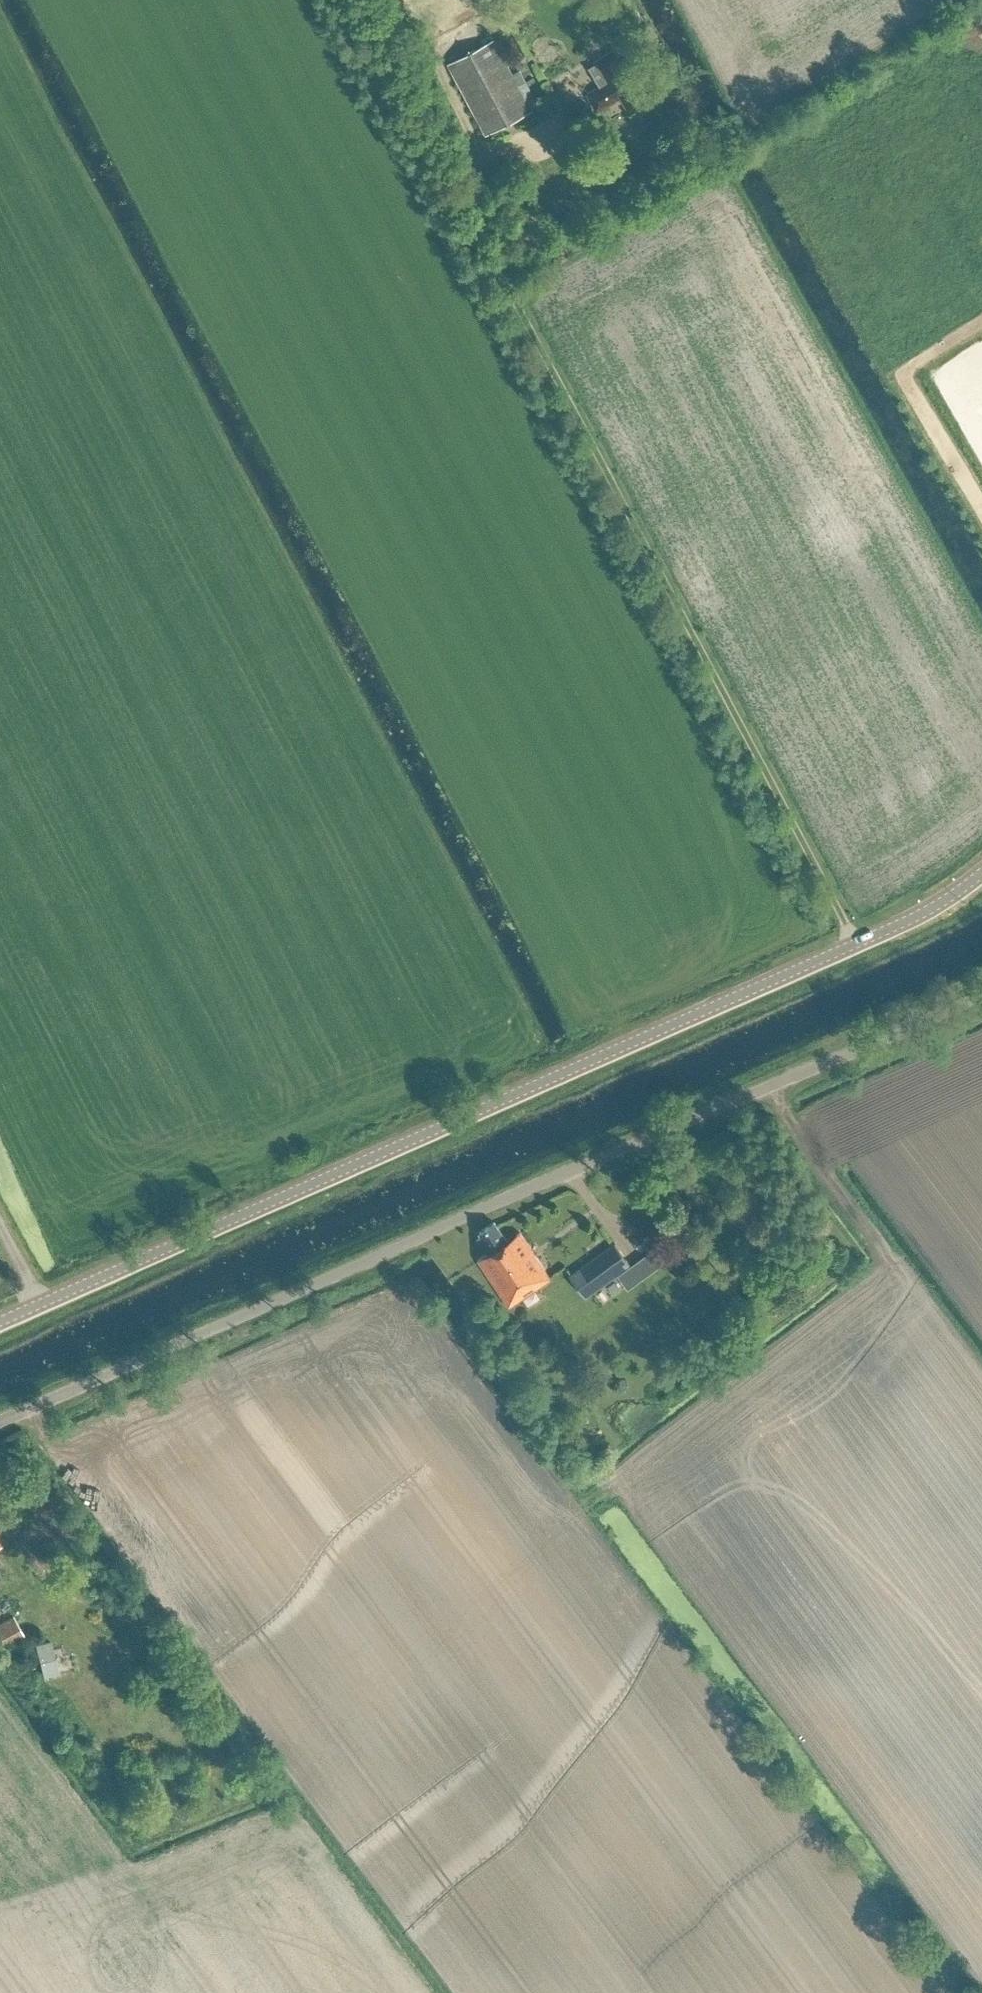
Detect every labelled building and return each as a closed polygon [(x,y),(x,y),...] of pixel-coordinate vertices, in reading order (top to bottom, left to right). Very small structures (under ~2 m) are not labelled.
[(485,134),(532,109),(494,37),(447,62),(485,134)] [(642,97),(639,91),(646,87),(621,45),(595,60),(606,78),(586,90),(597,109),(621,95),(627,105),(642,97)] [(509,1303),(550,1275),(519,1230),(506,1239),(494,1220),(479,1230),(481,1233),(477,1236),(487,1251),(478,1258),(509,1303)] [(586,1297),(631,1264),(614,1241),(569,1274),(586,1297)] [(22,1633),(12,1614),(0,1622),(0,1646),(22,1633)] [(45,1676),(58,1673),(50,1639),(36,1641),(45,1676)]
